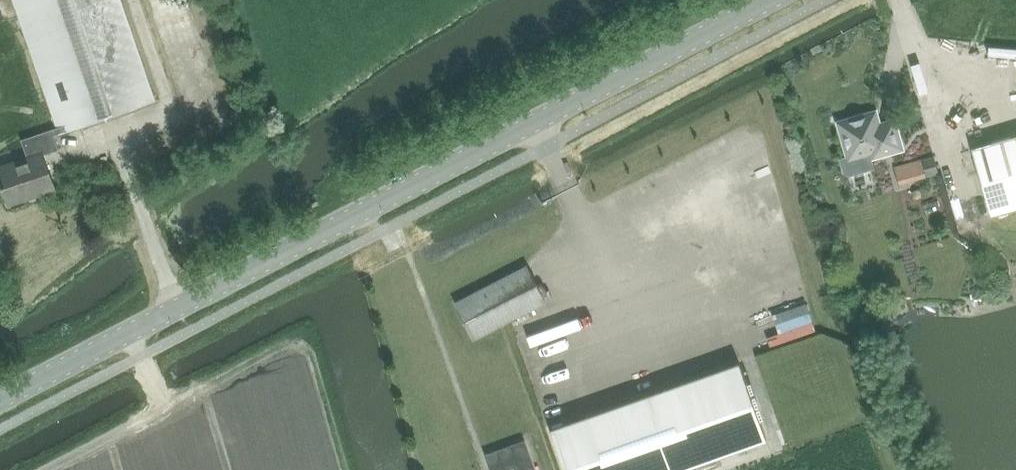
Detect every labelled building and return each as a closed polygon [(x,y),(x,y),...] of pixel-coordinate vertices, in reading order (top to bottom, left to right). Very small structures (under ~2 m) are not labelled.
[(59,132),(65,130),(66,131),(155,100),(120,0),(14,0),(57,127),(59,132)] [(980,60),(1015,68),(1015,56),(982,49),(980,60)] [(838,123),(848,158),(841,160),(845,173),(848,175),(872,168),(868,154),(888,148),(891,150),(899,148),(892,122),(879,126),(878,123),(864,115),(838,123)] [(54,134),(59,132),(57,127),(21,139),(28,158),(1,167),(7,184),(3,185),(9,203),(54,188),(42,154),(59,149),(54,134)] [(1015,209),(1015,135),(971,148),(990,217),(1015,209)] [(456,301),(475,339),(545,303),(526,265),(456,301)] [(558,371),(558,360),(573,361),(574,346),(564,346),(566,326),(526,323),(523,369),(558,371)] [(571,422),(550,430),(564,469),(679,469),(766,439),(739,363),(571,422)] [(484,454),(490,469),(535,469),(524,440),(484,454)]
